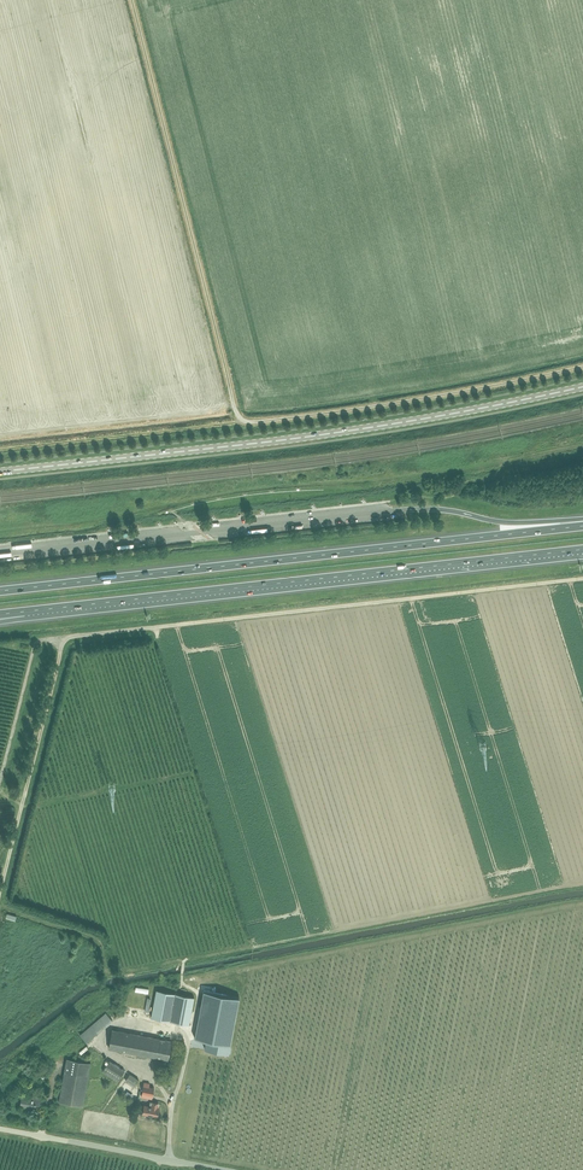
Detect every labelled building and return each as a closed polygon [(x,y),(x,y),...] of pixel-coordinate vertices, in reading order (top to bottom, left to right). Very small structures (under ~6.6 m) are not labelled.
[(189,1024),(194,997),(156,990),(151,1017),(189,1024)] [(239,997),(203,990),(194,1037),(230,1044),(239,997)] [(86,1042),(112,1020),(106,1012),(80,1034),(86,1042)] [(168,1059),(171,1040),(112,1029),(109,1048),(168,1059)] [(83,1105),(91,1062),(67,1058),(59,1101),(83,1105)] [(118,1081),(125,1070),(109,1060),(102,1070),(118,1081)] [(45,1066),(41,1069),(46,1076),(50,1073),(45,1066)] [(139,1079),(130,1073),(125,1081),(134,1087),(139,1079)] [(148,1083),(143,1082),(141,1097),(152,1098),(153,1087),(148,1086),(148,1083)] [(39,1108),(41,1097),(33,1096),(33,1098),(22,1096),(20,1106),(27,1107),(27,1106),(39,1108)] [(150,1101),(149,1106),(144,1105),(142,1113),(157,1116),(159,1108),(158,1108),(158,1103),(150,1101)]
